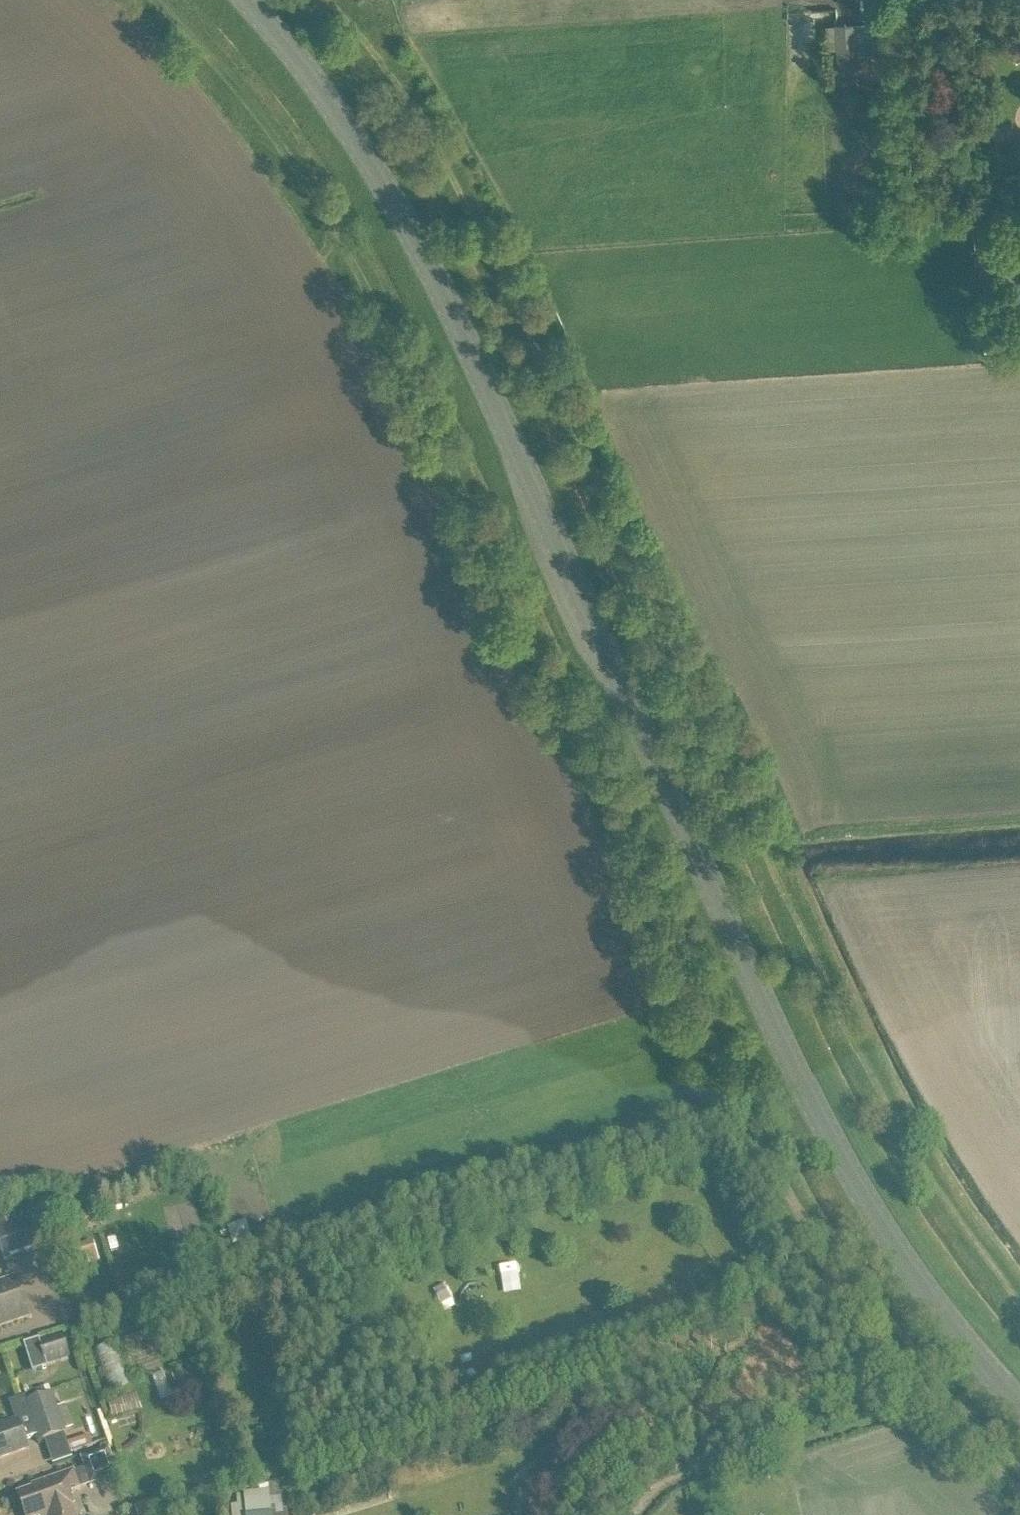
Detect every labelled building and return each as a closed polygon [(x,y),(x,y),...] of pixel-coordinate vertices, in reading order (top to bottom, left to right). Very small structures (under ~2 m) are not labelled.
[(838,73),(859,72),(858,55),(874,54),(873,24),(836,25),(838,73)] [(4,1265),(12,1262),(11,1260),(36,1251),(37,1254),(51,1249),(40,1219),(0,1233),(0,1254),(4,1265)] [(96,1245),(73,1251),(78,1264),(91,1261),(93,1267),(101,1265),(96,1245)] [(445,1295),(454,1290),(450,1282),(450,1281),(447,1275),(437,1280),(445,1295)] [(26,1318),(13,1280),(0,1285),(0,1327),(26,1318)] [(64,1336),(24,1349),(32,1375),(47,1371),(47,1369),(72,1361),(64,1336)] [(107,1372),(126,1372),(126,1345),(108,1345),(107,1372)] [(37,1439),(39,1445),(66,1435),(65,1432),(74,1429),(66,1406),(57,1410),(53,1396),(25,1406),(34,1429),(24,1433),(20,1421),(0,1428),(0,1462),(30,1452),(27,1443),(37,1439)] [(90,1437),(68,1445),(72,1455),(93,1447),(90,1437)] [(100,1479),(117,1473),(112,1456),(95,1461),(100,1479)] [(74,1474),(33,1488),(34,1492),(18,1497),(24,1514),(75,1514),(68,1495),(80,1491),(74,1474)] [(286,1491),(262,1494),(237,1496),(238,1507),(231,1508),(232,1514),(289,1514),(286,1491)] [(136,1514),(164,1514),(160,1501),(134,1509),(136,1514)]
